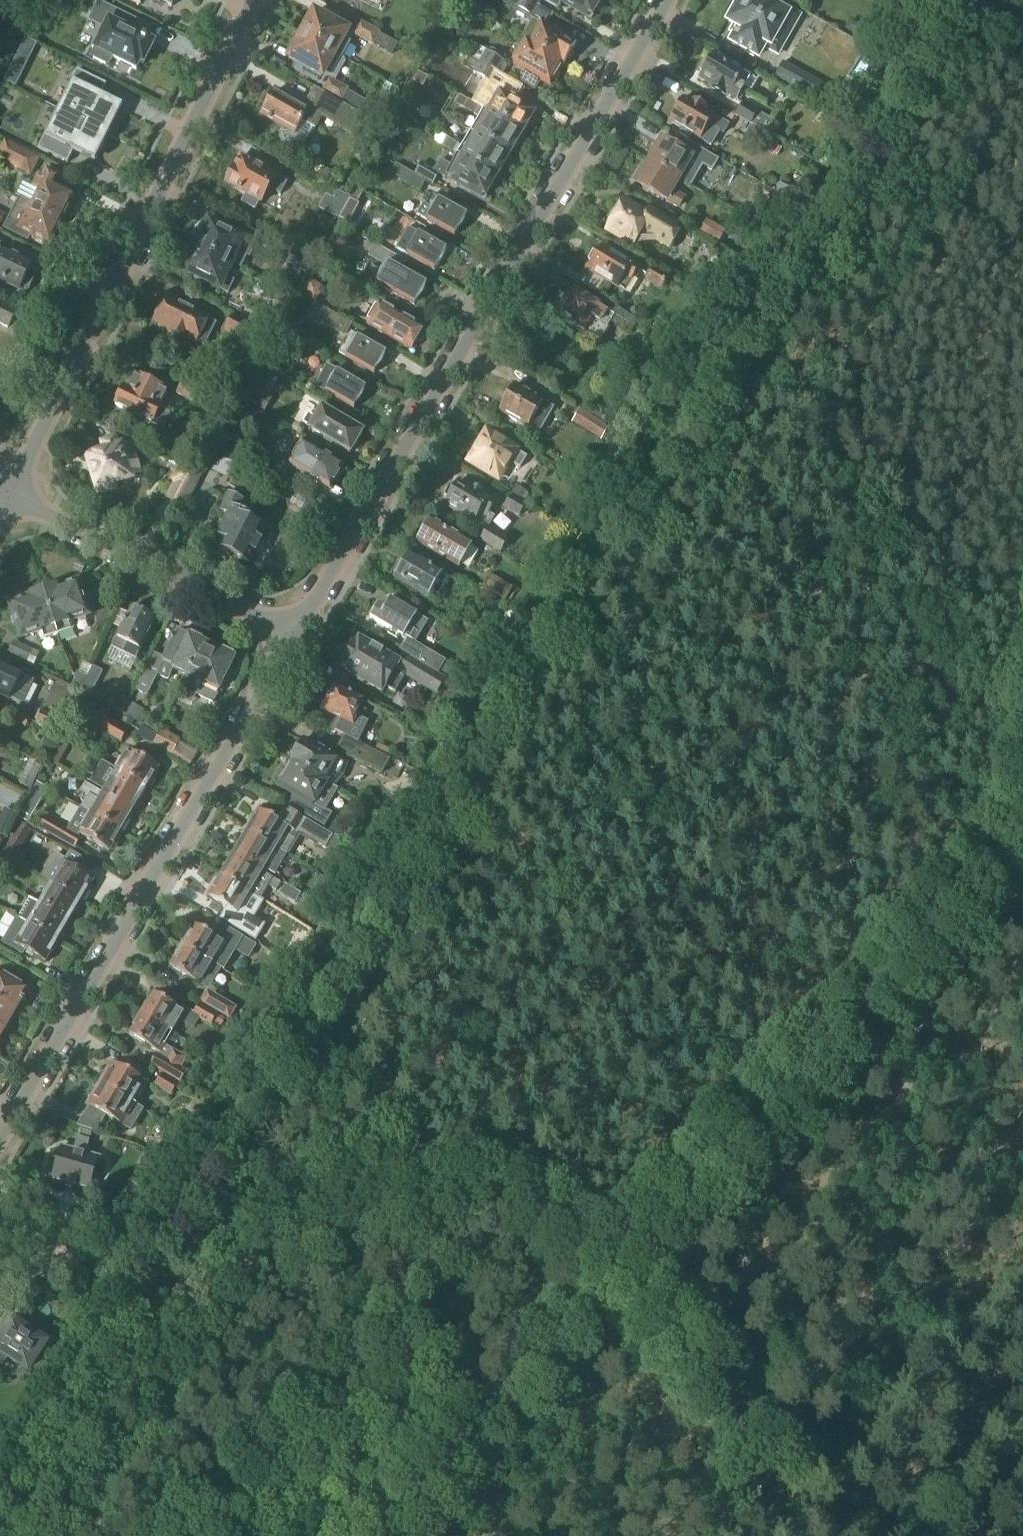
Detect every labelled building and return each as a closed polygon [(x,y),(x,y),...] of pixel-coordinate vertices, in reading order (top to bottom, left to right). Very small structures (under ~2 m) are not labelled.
[(526,0),(519,0),(513,9),(532,18),(539,7),(526,0)] [(590,17),(596,8),(599,7),(601,2),(601,0),(560,0),(590,17)] [(782,12),(760,0),(740,0),(727,22),(738,28),(730,42),(757,57),(765,43),(775,49),(793,18),(782,12)] [(350,43),(347,41),(351,33),(314,13),(307,26),(304,26),(301,30),(303,34),(301,38),(333,56),(334,55),(341,59),(350,43)] [(103,21),(88,49),(131,72),(134,66),(138,65),(142,56),(141,52),(145,42),(103,21)] [(525,44),(560,64),(563,66),(575,45),(531,21),(520,41),(525,44)] [(353,34),(353,36),(373,47),(373,46),(380,35),(381,33),(361,22),(353,34)] [(295,47),(289,59),(322,77),(317,85),(323,88),(328,80),(333,82),(344,61),(341,59),(334,55),(333,56),(301,38),(300,39),(296,40),(294,44),(295,47)] [(514,64),(549,84),(560,64),(525,44),(514,64)] [(505,63),(477,47),(470,59),(498,75),(505,63)] [(711,88),(724,96),(726,92),(738,100),(750,77),(712,55),(710,60),(707,58),(700,70),(703,72),(699,77),(713,85),(711,88)] [(474,105),(469,102),(469,103),(522,134),(534,113),(496,91),(498,88),(493,85),(498,75),(470,59),(465,68),(475,74),(474,75),(487,82),(481,94),(474,105)] [(818,101),(826,87),(782,63),(774,77),(818,101)] [(323,88),(321,93),(360,114),(366,102),(348,92),(349,90),(333,82),(328,80),(323,88)] [(315,89),(305,109),(308,110),(321,118),(355,136),(366,117),(360,114),(321,93),(315,89)] [(66,92),(57,110),(100,132),(108,113),(66,92)] [(275,92),(262,115),(284,127),(283,128),(281,132),(284,143),(294,149),(305,146),(314,129),(315,129),(321,118),(308,110),(305,109),(275,92)] [(682,99),(668,122),(699,140),(712,148),(721,131),(709,124),(713,117),(708,114),(709,111),(688,99),(687,102),(682,99)] [(475,117),(479,119),(472,132),(510,154),(522,134),(469,103),(465,110),(476,116),(475,117)] [(758,113),(742,104),(736,115),(774,137),(781,125),(758,112),(758,113)] [(56,112),(43,135),(86,158),(99,133),(56,112)] [(446,138),(441,146),(443,147),(443,148),(458,157),(495,179),(508,157),(470,135),(463,148),(458,145),(446,138)] [(757,147),(775,157),(782,145),(763,135),(757,147)] [(647,163),(678,181),(679,180),(691,187),(704,166),(712,171),(718,160),(688,143),(681,153),(662,142),(657,150),(655,149),(647,163)] [(3,143),(0,150),(0,161),(30,176),(38,159),(3,143)] [(790,148),(785,159),(806,169),(811,158),(790,148)] [(422,164),(416,175),(434,186),(440,176),(446,180),(448,177),(449,178),(449,177),(482,196),(484,197),(495,179),(458,157),(452,167),(441,161),(435,171),(422,164)] [(225,186),(245,197),(241,204),(255,212),(258,204),(260,206),(269,190),(281,196),(288,183),(276,177),(275,178),(264,172),(267,167),(256,161),(254,166),(240,159),(232,174),(227,174),(224,180),(226,184),(225,186)] [(643,177),(637,186),(678,210),(684,200),(671,193),(678,181),(647,163),(640,174),(643,177)] [(396,164),(390,173),(398,178),(399,181),(420,193),(426,182),(403,169),(396,164)] [(59,179),(44,172),(28,204),(60,220),(61,217),(64,216),(67,210),(66,208),(71,198),(54,189),(59,179)] [(767,188),(761,199),(775,208),(782,197),(767,188)] [(331,199),(326,196),(319,209),(339,220),(351,199),(337,190),(331,199)] [(60,220),(28,204),(19,199),(3,230),(29,242),(32,236),(47,245),(53,234),(56,232),(59,226),(58,223),(60,220)] [(351,199),(339,220),(347,225),(359,203),(351,199)] [(416,217),(425,222),(427,220),(454,236),(466,215),(439,199),(433,209),(423,204),(416,217)] [(632,247),(635,241),(655,241),(668,248),(680,227),(649,209),(646,213),(625,200),(606,232),(632,247)] [(700,232),(720,243),(726,231),(706,221),(700,232)] [(198,230),(190,247),(191,247),(230,267),(231,265),(241,269),(247,257),(250,258),(261,236),(247,229),(242,240),(207,223),(202,232),(198,230)] [(409,229),(397,249),(400,251),(407,255),(434,270),(446,250),(418,234),(409,229)] [(386,266),(376,283),(414,305),(426,284),(393,266),(397,258),(374,245),(368,256),(386,266)] [(187,264),(182,273),(218,291),(228,296),(235,281),(225,277),(230,267),(191,247),(190,247),(183,262),(187,264)] [(591,265),(588,271),(619,288),(625,292),(632,281),(638,270),(600,248),(598,252),(595,251),(593,252),(588,261),(589,263),(591,265)] [(21,291),(23,289),(29,291),(38,272),(32,269),(34,266),(1,251),(1,250),(0,249),(0,281),(21,291)] [(647,282),(662,290),(669,278),(654,269),(647,282)] [(310,279),(302,294),(316,302),(324,287),(310,279)] [(557,319),(585,336),(585,334),(602,344),(610,330),(608,329),(612,322),(630,333),(633,329),(637,320),(617,309),(614,315),(573,291),(570,297),(568,296),(559,312),(560,313),(557,319)] [(185,341),(187,338),(205,347),(217,325),(206,319),(167,300),(163,306),(160,308),(158,313),(159,315),(155,323),(169,329),(167,332),(185,341)] [(7,329),(17,310),(0,302),(0,325),(7,329)] [(379,305),(368,325),(382,333),(410,349),(422,330),(379,305)] [(351,324),(325,310),(319,322),(345,335),(351,324)] [(225,331),(257,347),(264,332),(232,316),(225,331)] [(373,374),(385,353),(352,333),(340,354),(373,374)] [(327,366),(314,388),(326,394),(353,409),(365,387),(327,366)] [(114,406),(152,425),(153,421),(166,426),(171,416),(159,411),(161,406),(159,406),(166,392),(136,376),(129,390),(124,387),(121,393),(118,393),(116,397),(117,400),(114,406)] [(213,394),(183,380),(176,396),(206,409),(213,394)] [(514,385),(499,411),(539,435),(554,409),(542,401),(514,385)] [(311,430),(350,453),(349,454),(350,455),(364,431),(362,431),(362,432),(323,409),(324,408),(323,408),(316,419),(308,415),(302,425),(310,430),(309,431),(310,431),(311,430)] [(588,416),(579,410),(572,423),(601,441),(609,428),(606,427),(609,423),(591,412),(588,416)] [(490,436),(473,463),(502,481),(512,465),(520,469),(527,458),(519,453),(490,436)] [(306,439),(290,466),(330,489),(343,468),(314,451),(318,446),(306,439)] [(233,482),(246,455),(219,442),(205,468),(233,482)] [(96,487),(129,477),(141,473),(136,456),(134,457),(130,444),(86,457),(91,472),(89,474),(91,480),(94,481),(96,487)] [(170,481),(173,483),(166,498),(186,508),(203,473),(180,461),(170,481)] [(473,527),(485,534),(481,541),(502,554),(510,541),(490,528),(496,518),(490,514),(497,503),(487,497),(488,496),(471,486),(469,489),(458,483),(455,489),(455,488),(450,488),(446,495),(448,499),(445,505),(475,523),(473,527)] [(218,538),(223,540),(218,550),(249,565),(254,553),(259,556),(265,543),(260,541),(266,529),(250,521),(252,517),(239,511),(244,501),(228,494),(219,513),(228,517),(218,538)] [(510,495),(502,507),(518,517),(526,504),(510,495)] [(423,535),(418,544),(460,569),(473,547),(461,540),(431,523),(429,525),(426,526),(422,532),(423,535)] [(398,566),(394,572),(396,576),(395,579),(426,598),(435,603),(448,580),(440,575),(408,556),(402,566),(398,566)] [(484,591),(505,603),(513,588),(492,577),(484,591)] [(57,588),(51,587),(42,589),(57,634),(73,629),(71,621),(89,615),(78,582),(58,589),(57,588)] [(10,605),(21,637),(38,631),(40,640),(57,634),(42,589),(33,592),(29,597),(30,598),(10,605)] [(379,606),(370,619),(390,631),(387,635),(396,641),(399,636),(402,638),(401,639),(405,642),(399,652),(404,656),(437,676),(438,675),(446,661),(416,644),(427,624),(415,617),(390,601),(385,609),(379,606)] [(134,610),(132,609),(112,648),(136,660),(155,621),(146,616),(145,611),(139,608),(134,610)] [(159,673),(148,668),(136,691),(148,697),(158,676),(169,681),(174,671),(187,678),(184,684),(185,684),(205,644),(203,643),(204,641),(192,635),(191,636),(188,635),(187,637),(179,633),(159,673)] [(345,663),(342,668),(358,678),(357,679),(369,686),(369,685),(382,692),(386,686),(396,692),(404,678),(437,697),(446,681),(442,679),(437,676),(404,656),(400,662),(359,638),(356,644),(354,643),(344,662),(345,663)] [(8,654),(34,666),(40,654),(13,642),(8,654)] [(185,684),(200,691),(198,695),(214,703),(220,691),(237,658),(235,657),(235,656),(223,651),(222,653),(205,644),(185,684)] [(8,699),(8,700),(21,707),(34,682),(21,675),(21,674),(0,663),(0,695),(8,699)] [(93,667),(87,678),(80,691),(90,694),(102,671),(93,667)] [(80,691),(87,678),(78,674),(71,687),(80,691)] [(367,703),(335,687),(332,692),(329,693),(326,699),(327,702),(323,710),(341,719),(335,731),(359,742),(369,722),(360,718),(367,703)] [(36,723),(54,731),(59,720),(41,712),(36,723)] [(97,730),(121,744),(128,732),(104,718),(97,730)] [(171,756),(189,766),(197,752),(179,742),(180,740),(161,729),(152,746),(171,756)] [(336,752),(383,776),(390,761),(344,737),(336,752)] [(294,765),(327,785),(327,784),(338,790),(338,788),(335,786),(343,776),(348,764),(335,756),(332,757),(308,743),(307,745),(297,746),(292,755),(296,762),(294,765)] [(154,777),(155,775),(156,776),(160,769),(127,751),(125,755),(125,756),(116,772),(147,789),(148,788),(152,788),(156,781),(154,777)] [(29,791),(42,767),(30,761),(17,785),(29,791)] [(282,787),(295,795),(289,806),(325,828),(332,815),(325,811),(338,790),(327,784),(327,785),(294,765),(282,787)] [(147,789),(116,772),(103,793),(134,811),(147,789)] [(134,811),(103,793),(85,783),(80,792),(88,797),(81,808),(81,809),(121,832),(134,811)] [(283,807),(275,820),(259,811),(247,832),(276,850),(287,856),(300,833),(317,844),(324,832),(307,822),(283,807)] [(40,829),(75,849),(82,837),(110,853),(114,846),(113,846),(121,832),(81,809),(68,830),(47,818),(40,829)] [(5,838),(16,817),(5,812),(0,822),(0,836),(5,838)] [(276,850),(247,832),(234,854),(263,872),(276,850)] [(1,856),(13,863),(18,856),(6,849),(1,856)] [(41,878),(51,884),(79,900),(90,880),(68,867),(70,862),(54,854),(41,878)] [(221,876),(250,894),(261,901),(268,888),(277,893),(283,883),(270,876),(263,872),(234,854),(221,876)] [(1,856),(0,858),(0,864),(9,870),(13,863),(1,856)] [(238,915),(242,918),(235,931),(279,958),(286,942),(251,920),(255,914),(242,907),(250,894),(221,876),(208,898),(238,915)] [(51,884),(39,904),(67,920),(79,900),(51,884)] [(30,898),(17,919),(55,941),(67,920),(39,904),(30,898)] [(55,941),(17,919),(14,917),(0,942),(19,954),(22,949),(41,961),(47,951),(49,952),(55,941)] [(220,924),(212,936),(195,926),(190,935),(187,936),(181,946),(221,970),(221,969),(224,971),(236,952),(249,959),(257,946),(220,924)] [(170,967),(209,990),(221,970),(181,946),(176,954),(176,957),(170,967)] [(13,1010),(25,990),(0,975),(0,1003),(13,1010)] [(202,1003),(201,1004),(230,1020),(237,1009),(236,1008),(208,992),(202,1003)] [(142,1011),(143,1015),(142,1016),(173,1034),(180,1022),(194,1031),(200,1021),(210,1026),(212,1027),(214,1023),(221,1027),(225,1019),(218,1016),(200,1005),(194,1014),(184,1007),(181,1012),(172,1007),(173,1006),(155,995),(149,1004),(145,1005),(142,1011)] [(1,1031),(13,1010),(0,1003),(0,1030),(1,1031)] [(150,1067),(162,1074),(161,1075),(178,1085),(178,1083),(181,1085),(188,1072),(183,1069),(188,1058),(173,1050),(166,1046),(173,1034),(142,1016),(142,1017),(137,1018),(134,1023),(135,1028),(130,1038),(148,1048),(148,1047),(157,1053),(156,1055),(157,1056),(150,1067)] [(105,1073),(99,1083),(134,1104),(137,1106),(149,1085),(116,1065),(110,1075),(105,1073)] [(154,1087),(171,1097),(178,1085),(161,1075),(154,1087)] [(91,1107),(120,1125),(112,1139),(136,1146),(142,1135),(125,1125),(137,1106),(134,1104),(99,1083),(93,1094),(97,1097),(91,1107)] [(76,1189),(76,1188),(92,1192),(93,1192),(94,1192),(94,1191),(94,1189),(93,1189),(92,1188),(99,1161),(100,1161),(101,1161),(102,1160),(102,1159),(102,1158),(101,1157),(87,1153),(93,1133),(80,1129),(74,1151),(61,1148),(53,1177),(51,1177),(50,1177),(50,1178),(49,1178),(49,1179),(50,1180),(50,1181),(66,1185),(66,1186),(76,1189)] [(3,1366),(8,1357),(29,1371),(46,1343),(13,1322),(0,1341),(0,1364),(3,1366)]
